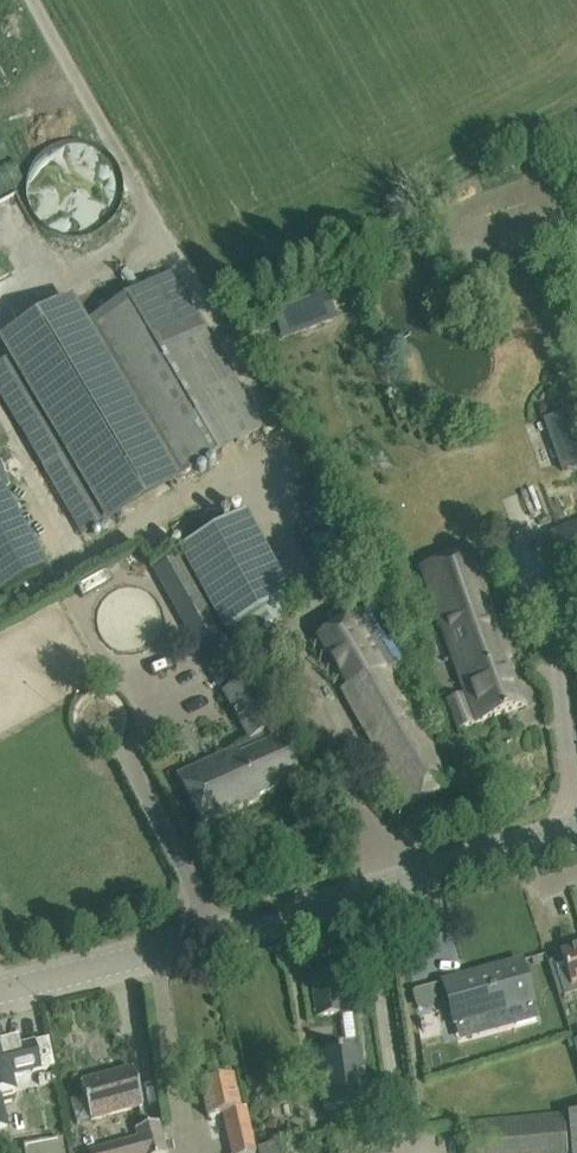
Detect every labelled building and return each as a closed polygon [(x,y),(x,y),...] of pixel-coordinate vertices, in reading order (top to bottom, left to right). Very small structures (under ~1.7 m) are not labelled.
[(264,427),(171,271),(78,326),(169,479),(171,483),(264,427)] [(64,303),(7,336),(54,417),(110,514),(169,479),(78,326),(64,303)] [(110,514),(54,417),(23,435),(82,537),(112,518),(110,514)] [(239,515),(197,539),(178,550),(190,572),(232,647),(294,613),(239,515)] [(553,533),(568,575),(576,572),(576,524),(553,533)] [(510,660),(502,638),(467,550),(417,570),(457,669),(456,669),(466,694),(448,701),(451,708),(459,730),(523,706),(506,661),(510,660)] [(189,577),(165,591),(180,617),(222,693),(249,679),(205,604),(189,577)] [(465,778),(453,757),(423,705),(414,710),(396,678),(408,672),(395,649),(392,651),(370,611),(320,639),(348,689),(344,691),(411,808),(465,778)] [(237,747),(177,776),(203,826),(258,801),(256,797),(300,778),(302,777),(283,735),(273,740),(269,732),(278,727),(251,677),(249,679),(222,693),(250,744),(237,749),(237,747)] [(560,954),(563,961),(549,966),(558,992),(576,985),(576,949),(560,954)] [(443,983),(449,1006),(454,1024),(499,1012),(503,1025),(536,1017),(522,961),(443,983)] [(341,1014),(336,972),(311,975),(317,1017),(341,1014)] [(15,1092),(11,1077),(53,1066),(48,1042),(18,1050),(16,1044),(3,1047),(0,1034),(0,1096),(15,1092)] [(317,1056),(320,1079),(324,1110),(323,1110),(323,1111),(368,1106),(368,1105),(361,1050),(317,1056)] [(143,1105),(141,1095),(134,1072),(118,1077),(117,1074),(80,1084),(84,1097),(70,1101),(77,1124),(90,1120),(91,1122),(144,1107),(143,1105)] [(246,1109),(240,1110),(233,1077),(200,1084),(208,1118),(224,1115),(232,1152),(255,1152),(246,1109)] [(465,1124),(467,1152),(567,1152),(564,1115),(465,1124)] [(161,1129),(159,1122),(135,1129),(137,1137),(88,1151),(89,1152),(167,1152),(161,1129)] [(297,1139),(257,1147),(259,1152),(300,1152),(297,1139)] [(25,1152),(65,1152),(63,1141),(24,1147),(25,1152)]
